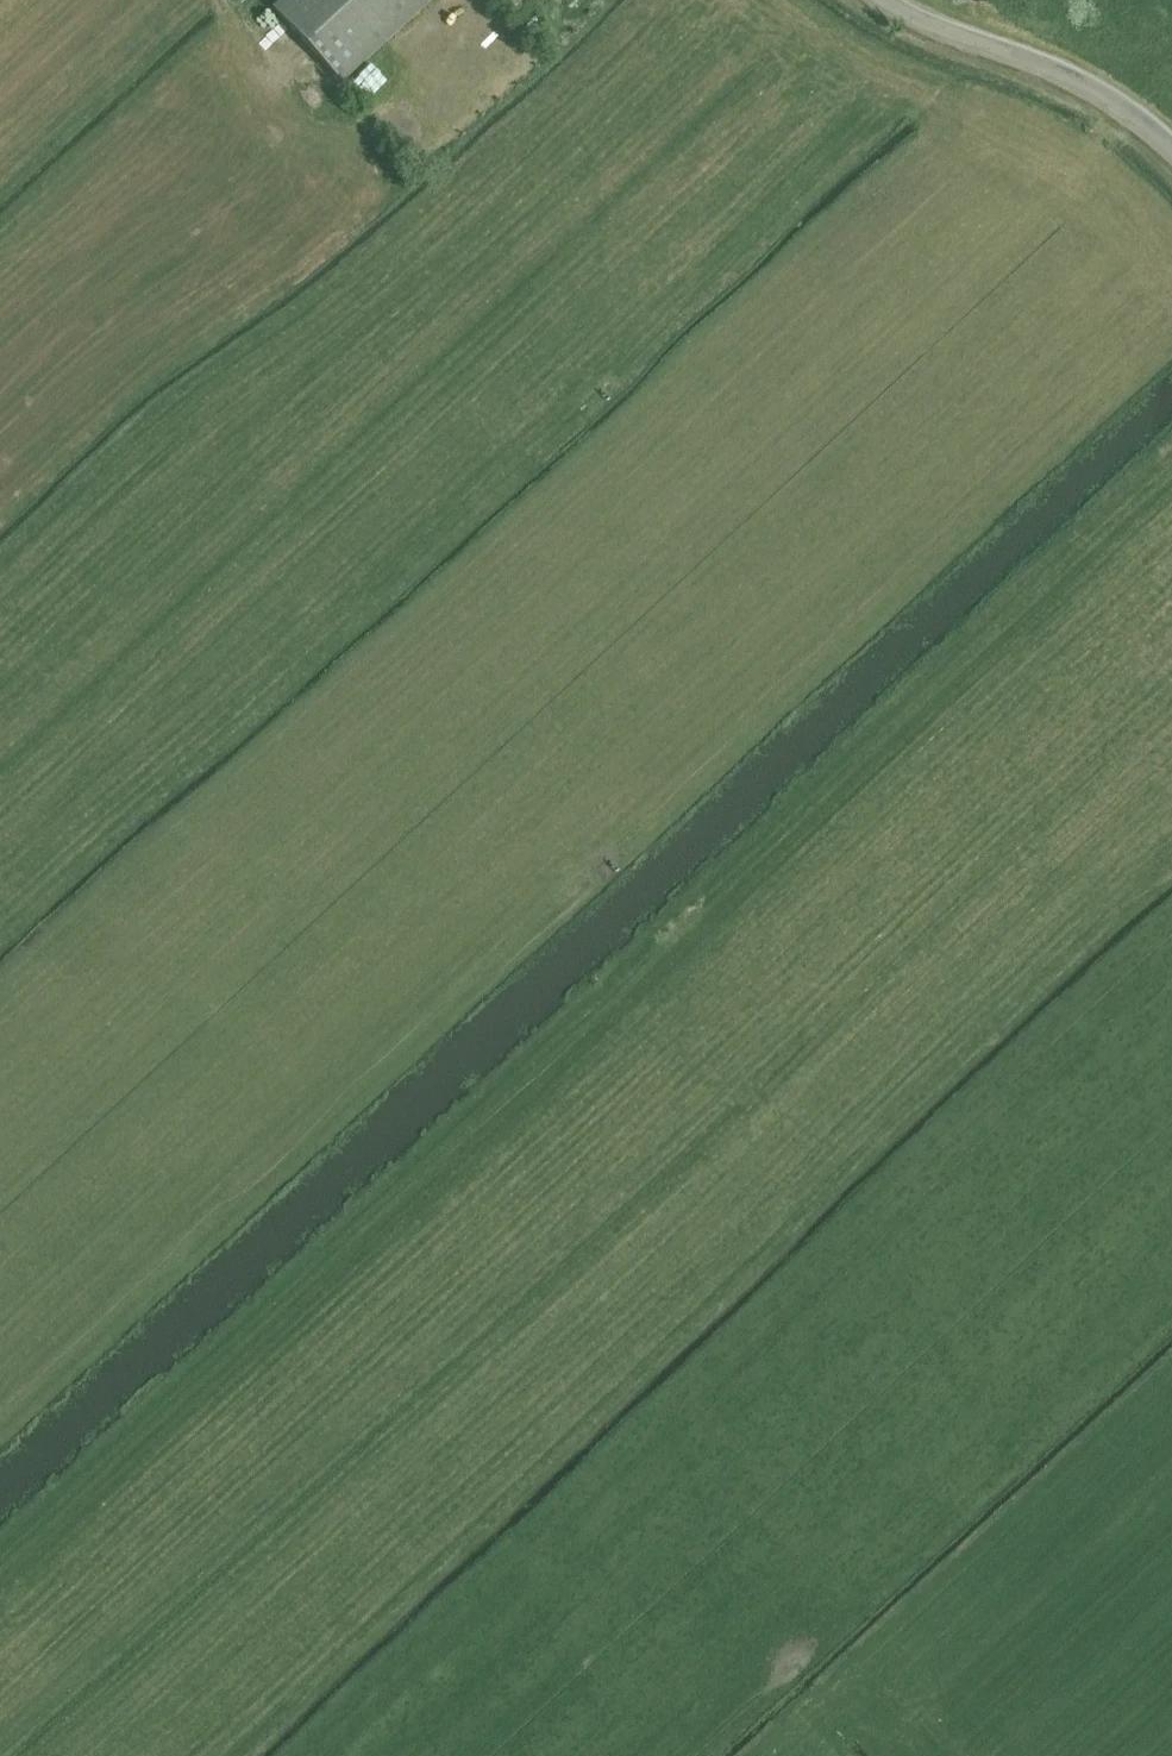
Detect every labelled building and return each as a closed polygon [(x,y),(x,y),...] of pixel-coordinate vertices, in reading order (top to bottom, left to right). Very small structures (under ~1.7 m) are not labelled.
[(274,9),(342,83),(433,0),(284,0),(274,9)] [(274,15),(259,27),(275,49),(291,37),(274,15)]
